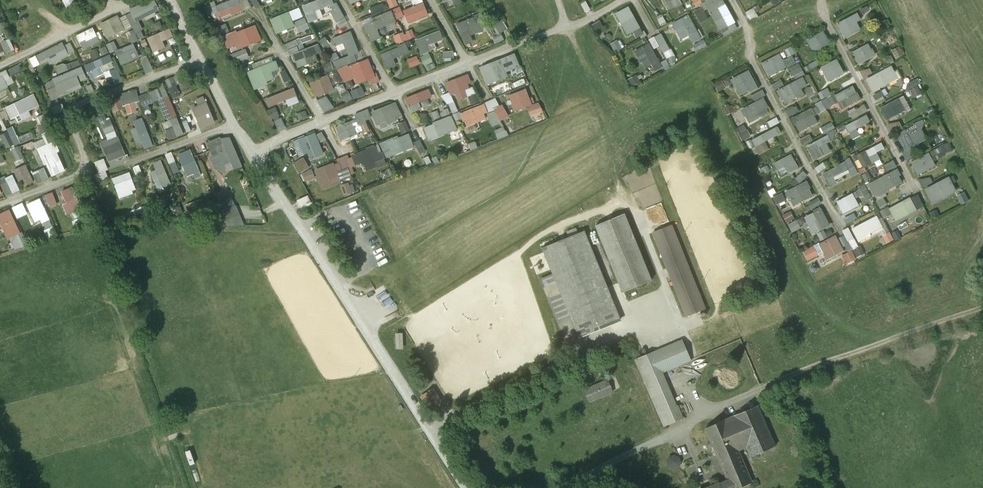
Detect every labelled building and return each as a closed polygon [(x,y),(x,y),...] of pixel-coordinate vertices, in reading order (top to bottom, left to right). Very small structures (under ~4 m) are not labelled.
[(74,0),(64,0),(63,0),(69,12),(78,8),(74,0)] [(154,0),(150,0),(130,10),(132,13),(136,22),(138,21),(160,11),(154,0)] [(238,0),(233,0),(217,6),(220,16),(222,20),(243,11),(239,1),(238,0)] [(239,1),(243,11),(251,8),(248,0),(241,0),(239,1)] [(257,0),(252,0),(251,0),(256,9),(261,7),(257,0)] [(315,12),(331,6),(334,4),(332,0),(319,0),(302,7),(309,23),(318,20),(315,12)] [(590,10),(585,0),(579,4),(584,13),(590,10)] [(666,4),(671,2),(675,9),(682,5),(679,0),(664,0),(666,4)] [(700,5),(701,8),(694,12),(700,23),(708,19),(704,11),(708,9),(720,31),(721,30),(734,23),(724,5),(725,5),(723,0),(709,0),(700,5)] [(214,1),(203,6),(209,21),(220,16),(217,6),(214,1)] [(337,3),(334,4),(331,6),(333,11),(331,12),(337,23),(345,18),(337,3)] [(428,16),(423,3),(414,7),(403,11),(408,23),(428,16)] [(869,11),(867,6),(860,10),(862,15),(869,11)] [(643,35),(628,7),(615,14),(627,35),(633,32),(636,38),(643,35)] [(299,8),(288,13),(292,21),(303,16),(299,8)] [(403,17),(400,8),(394,10),(397,19),(403,17)] [(758,16),(753,8),(747,12),(751,20),(758,16)] [(395,23),(396,22),(392,11),(362,22),(367,34),(368,33),(371,42),(381,38),(377,30),(386,26),(388,31),(397,28),(395,23)] [(136,22),(132,13),(126,16),(132,27),(135,34),(143,30),(138,21),(136,22)] [(292,21),(288,13),(270,20),(276,34),(294,27),(292,21)] [(857,14),(837,24),(844,38),(861,30),(857,22),(860,20),(857,14)] [(666,24),(662,15),(657,18),(662,27),(666,24)] [(120,19),(118,16),(100,25),(107,39),(125,30),(120,19)] [(120,19),(125,30),(132,27),(126,16),(120,19)] [(477,16),(456,24),(465,45),(473,42),(471,36),(483,31),(477,16)] [(688,16),(672,24),(680,40),(689,36),(693,43),(701,39),(688,16)] [(309,29),(304,19),(294,23),(299,33),(309,29)] [(507,30),(502,20),(497,23),(502,33),(507,30)] [(889,28),(885,20),(877,24),(881,32),(889,28)] [(604,31),(599,21),(592,25),(596,34),(604,31)] [(497,36),(502,33),(497,23),(491,27),(497,36)] [(737,29),(734,23),(721,30),(724,36),(737,29)] [(230,33),(226,24),(219,27),(222,36),(230,33)] [(262,41),(256,25),(237,33),(236,31),(222,36),(227,49),(236,46),(238,50),(262,41)] [(97,37),(93,28),(77,36),(83,49),(88,47),(86,42),(97,37)] [(173,38),(169,29),(147,38),(153,53),(166,48),(163,42),(173,38)] [(403,33),(394,36),(397,45),(415,38),(412,30),(406,32),(407,34),(404,35),(403,33)] [(138,41),(133,31),(127,34),(132,44),(138,41)] [(443,40),(440,31),(416,40),(422,55),(431,51),(428,46),(443,40)] [(144,38),(141,32),(136,34),(140,40),(144,38)] [(359,53),(351,32),(332,39),(335,46),(344,43),(349,56),(359,53)] [(830,44),(823,32),(806,40),(813,53),(830,44)] [(504,40),(501,34),(493,38),(496,44),(504,40)] [(669,49),(661,34),(655,37),(659,46),(663,53),(669,49)] [(300,40),(302,45),(312,40),(310,35),(300,40)] [(329,44),(325,37),(320,40),(324,47),(329,44)] [(659,46),(655,37),(649,40),(654,49),(659,46)] [(14,50),(9,39),(1,43),(7,54),(14,50)] [(299,46),(296,40),(284,45),(286,51),(288,50),(297,46),(299,46)] [(706,46),(703,40),(693,46),(697,51),(706,46)] [(621,49),(617,41),(611,44),(615,52),(621,49)] [(118,50),(114,42),(107,45),(111,53),(118,50)] [(64,46),(62,43),(37,56),(41,64),(48,61),(50,65),(69,55),(64,46)] [(70,43),(64,46),(69,55),(75,52),(70,43)] [(398,48),(381,55),(386,69),(396,65),(394,59),(409,53),(406,43),(398,46),(398,48)] [(134,44),(116,52),(121,65),(139,57),(134,44)] [(322,53),(318,44),(299,52),(291,55),(295,64),(296,63),(316,55),(322,53)] [(662,68),(649,44),(635,52),(641,62),(645,68),(651,65),(655,72),(662,68)] [(858,65),(876,56),(872,49),(871,49),(868,44),(853,52),(856,58),(855,58),(858,65)] [(297,46),(288,50),(290,56),(291,55),(299,52),(297,46)] [(106,47),(100,49),(102,56),(108,54),(106,47)] [(794,54),(791,47),(784,51),(788,57),(794,54)] [(892,51),(896,58),(902,55),(898,48),(892,51)] [(100,58),(97,49),(90,52),(93,61),(100,58)] [(249,58),(246,49),(233,54),(236,63),(249,58)] [(669,49),(663,53),(666,60),(672,56),(675,56),(670,49),(669,49)] [(893,61),(888,51),(883,53),(888,63),(893,61)] [(363,60),(360,52),(359,53),(349,56),(333,62),(336,70),(363,60)] [(433,62),(429,54),(421,58),(424,66),(433,62)] [(515,54),(479,68),(486,85),(507,77),(505,73),(520,67),(515,54)] [(783,61),(779,54),(761,64),(768,77),(786,67),(787,68),(796,63),(792,57),(783,61)] [(113,62),(110,55),(84,66),(87,73),(88,73),(91,80),(104,74),(101,67),(113,62)] [(316,55),(296,63),(298,69),(318,61),(316,55)] [(147,57),(140,60),(146,73),(153,71),(147,57)] [(419,63),(417,57),(408,60),(411,67),(419,63)] [(375,77),(369,59),(349,67),(348,66),(338,70),(344,83),(354,78),(357,85),(369,80),(371,85),(379,82),(377,76),(375,77)] [(70,72),(82,67),(79,60),(67,65),(70,72)] [(836,60),(821,68),(829,82),(844,74),(836,60)] [(279,69),(276,61),(248,72),(255,90),(268,85),(267,82),(274,79),(272,72),(279,69)] [(819,65),(816,61),(805,67),(807,72),(819,65)] [(333,70),(331,63),(319,67),(322,74),(333,70)] [(0,74),(0,91),(8,87),(6,82),(11,79),(10,77),(23,70),(20,64),(7,71),(6,70),(0,74)] [(70,72),(67,65),(66,65),(63,64),(55,67),(59,77),(70,72)] [(798,64),(788,70),(792,77),(793,76),(796,80),(804,76),(798,64)] [(898,79),(891,66),(866,80),(873,92),(898,79)] [(84,73),(82,67),(70,72),(59,77),(53,79),(53,80),(56,87),(60,97),(82,88),(77,77),(79,76),(84,73)] [(872,73),(870,69),(860,71),(864,78),(872,73)] [(328,76),(332,86),(342,82),(341,77),(339,77),(337,70),(327,74),(328,76)] [(538,83),(531,70),(527,73),(533,85),(538,83)] [(757,87),(748,71),(731,80),(739,96),(757,87)] [(173,77),(177,85),(183,83),(180,75),(173,77)] [(471,83),(468,75),(446,83),(449,93),(451,96),(456,94),(458,100),(467,97),(464,91),(469,89),(467,84),(471,83)] [(641,81),(637,75),(628,80),(632,86),(641,81)] [(332,86),(328,76),(310,83),(316,97),(333,90),(332,86)] [(173,77),(165,81),(173,98),(181,95),(177,85),(173,77)] [(807,86),(803,78),(777,91),(781,100),(783,99),(785,104),(804,94),(801,89),(807,86)] [(48,90),(56,87),(53,80),(45,84),(48,90)] [(784,85),(781,80),(771,85),(774,91),(784,85)] [(725,88),(721,81),(714,85),(718,91),(725,88)] [(917,86),(914,81),(905,85),(908,90),(917,86)] [(835,96),(839,103),(856,94),(852,86),(835,95),(835,96)] [(52,101),(60,97),(56,87),(48,90),(52,101)] [(168,97),(164,87),(138,97),(143,107),(148,105),(158,101),(168,97)] [(365,95),(362,87),(351,92),(354,99),(365,95)] [(469,89),(464,91),(467,97),(468,97),(476,94),(473,87),(469,89)] [(813,94),(810,87),(805,90),(809,97),(813,94)] [(917,87),(911,90),(914,97),(921,95),(917,87)] [(25,88),(18,91),(21,97),(28,94),(25,88)] [(297,96),(294,88),(267,99),(270,107),(286,100),(297,96)] [(830,95),(827,89),(818,93),(822,100),(830,95)] [(432,98),(429,90),(405,99),(408,107),(418,103),(432,98)] [(532,105),(526,90),(509,96),(515,111),(527,107),(532,105)] [(765,96),(762,90),(752,96),(755,101),(765,96)] [(877,98),(885,94),(882,90),(874,94),(877,98)] [(135,103),(139,102),(137,91),(120,95),(123,106),(125,105),(135,103)] [(352,99),(348,91),(342,95),(346,103),(352,99)] [(451,96),(449,93),(442,96),(448,104),(453,114),(458,112),(451,96)] [(842,110),(861,100),(857,93),(856,94),(839,103),(838,103),(842,110)] [(480,105),(476,94),(468,97),(472,108),(480,105)] [(835,96),(835,95),(835,94),(827,98),(832,107),(838,103),(839,103),(835,96)] [(31,116),(29,111),(40,106),(34,95),(6,108),(11,120),(16,118),(18,122),(31,116)] [(199,106),(206,103),(203,96),(196,99),(199,106)] [(297,96),(286,100),(288,107),(300,103),(297,96)] [(168,97),(158,101),(166,120),(176,116),(168,97)] [(334,108),(326,97),(317,102),(324,113),(334,108)] [(763,98),(741,110),(748,123),(769,112),(766,108),(768,108),(763,98)] [(819,113),(832,107),(827,98),(815,105),(819,113)] [(120,99),(111,102),(114,112),(123,109),(120,99)] [(494,111),(500,107),(495,99),(484,104),(488,113),(488,114),(495,111),(494,111)] [(905,110),(899,99),(881,108),(887,120),(905,110)] [(137,112),(135,103),(125,105),(127,114),(137,112)] [(215,123),(207,103),(206,103),(199,106),(192,109),(201,129),(215,123)] [(398,108),(396,103),(371,113),(377,126),(386,122),(388,124),(398,121),(397,119),(403,116),(398,108)] [(418,103),(408,107),(410,112),(420,108),(418,103)] [(544,113),(539,103),(532,105),(527,107),(530,116),(532,116),(534,123),(543,120),(541,114),(544,113)] [(65,111),(62,104),(51,108),(54,115),(65,111)] [(484,104),(460,114),(463,121),(464,122),(465,122),(467,127),(486,119),(484,114),(488,113),(484,104)] [(728,105),(723,107),(727,115),(732,113),(728,105)] [(852,119),(868,111),(864,105),(849,113),(852,119)] [(508,116),(502,106),(500,107),(494,111),(495,111),(500,120),(508,116)] [(280,117),(276,107),(268,111),(272,120),(280,117)] [(799,112),(796,107),(786,112),(789,118),(799,112)] [(812,108),(791,119),(794,126),(796,125),(799,132),(817,123),(814,116),(815,115),(812,108)] [(362,112),(365,121),(372,119),(368,110),(362,112)] [(306,111),(297,114),(300,121),(308,118),(306,111)] [(495,111),(488,114),(487,114),(492,127),(501,123),(500,120),(495,111)] [(362,112),(355,115),(359,126),(366,123),(365,121),(362,112)] [(463,121),(460,114),(460,112),(453,115),(456,123),(463,121)] [(429,141),(457,130),(452,116),(432,123),(433,125),(424,128),(429,141)] [(866,116),(845,126),(848,133),(849,132),(852,139),(859,136),(856,129),(870,122),(866,116)] [(110,118),(101,122),(106,134),(115,130),(110,118)] [(153,146),(142,118),(134,122),(136,128),(131,130),(138,146),(143,144),(145,149),(153,146)] [(184,135),(177,118),(162,124),(169,141),(184,135)] [(286,129),(281,118),(274,121),(279,132),(286,129)] [(776,118),(766,123),(768,128),(779,123),(776,118)] [(398,122),(401,133),(410,131),(407,120),(398,122)] [(914,126),(896,135),(905,151),(927,139),(922,129),(923,125),(924,124),(922,120),(913,125),(914,126)] [(359,134),(354,121),(336,127),(341,141),(359,134)] [(899,122),(888,125),(892,134),(903,129),(899,122)] [(46,123),(39,126),(42,134),(50,131),(46,123)] [(369,131),(366,123),(359,126),(362,134),(369,131)] [(834,128),(832,123),(821,128),(824,134),(834,128)] [(8,130),(15,146),(21,144),(18,138),(13,127),(8,130)] [(505,132),(503,127),(495,131),(498,140),(508,135),(506,131),(505,132)] [(781,133),(777,127),(752,140),(755,147),(764,142),(781,133)] [(742,141),(750,136),(747,130),(739,135),(742,141)] [(55,141),(56,143),(57,142),(52,131),(43,136),(44,139),(47,145),(55,141)] [(827,134),(828,136),(831,142),(833,140),(834,138),(834,135),(835,134),(833,131),(827,134)] [(32,132),(18,138),(21,144),(35,138),(32,132)] [(329,145),(321,132),(316,135),(324,148),(329,145)] [(14,145),(8,133),(1,136),(6,148),(14,145)] [(323,154),(314,134),(299,140),(305,154),(307,160),(323,154)] [(397,137),(379,144),(387,158),(414,147),(409,134),(398,138),(397,137)] [(812,141),(809,135),(800,140),(803,146),(812,141)] [(828,136),(807,146),(814,160),(831,152),(827,144),(831,142),(828,136)] [(107,139),(101,142),(109,163),(126,156),(118,137),(108,142),(107,139)] [(220,137),(207,143),(213,158),(211,158),(216,169),(221,174),(226,172),(226,169),(225,165),(231,163),(234,170),(243,167),(230,138),(221,139),(220,137)] [(47,145),(44,139),(33,144),(37,149),(47,145)] [(300,156),(305,154),(299,140),(294,142),(300,156)] [(425,151),(420,140),(414,143),(420,154),(425,151)] [(45,166),(47,165),(52,177),(65,171),(57,153),(60,152),(56,143),(55,141),(47,145),(37,149),(45,166)] [(764,142),(755,147),(759,154),(769,150),(764,142)] [(866,150),(856,156),(863,168),(880,159),(876,153),(884,149),(881,143),(867,151),(866,150)] [(24,158),(18,147),(12,150),(18,161),(24,158)] [(375,147),(352,155),(355,166),(361,164),(365,167),(366,171),(377,167),(375,163),(385,159),(383,153),(378,154),(375,147)] [(928,153),(933,162),(944,156),(940,147),(928,153)] [(201,176),(191,150),(178,155),(187,177),(194,174),(195,178),(201,176)] [(176,162),(171,152),(165,155),(169,165),(176,162)] [(933,162),(928,153),(911,163),(918,176),(935,166),(933,162)] [(798,168),(791,154),(774,164),(778,171),(784,167),(788,173),(798,168)] [(299,156),(295,158),(302,170),(308,167),(303,159),(301,160),(299,156)] [(355,173),(348,156),(337,160),(344,178),(355,173)] [(838,166),(822,174),(825,180),(826,180),(830,186),(836,183),(834,177),(847,170),(851,177),(858,174),(850,158),(845,160),(846,161),(838,165),(838,166)] [(108,170),(104,159),(95,163),(99,174),(105,171),(108,170)] [(171,184),(161,160),(153,163),(156,170),(160,180),(163,188),(171,184)] [(888,174),(897,169),(893,161),(884,165),(888,174)] [(826,167),(823,163),(815,168),(818,173),(826,167)] [(340,183),(333,164),(315,171),(322,189),(340,183)] [(33,182),(25,166),(15,171),(22,187),(33,182)] [(139,166),(133,168),(137,177),(142,175),(139,166)] [(769,171),(767,166),(759,170),(762,175),(769,171)] [(49,179),(44,168),(33,173),(38,184),(49,179)] [(888,174),(868,185),(873,196),(877,196),(880,197),(888,192),(887,191),(902,183),(899,176),(901,175),(897,169),(888,174)] [(155,183),(160,180),(156,170),(150,172),(155,183)] [(315,178),(312,170),(303,173),(306,182),(315,178)] [(800,182),(808,175),(804,170),(796,177),(800,182)] [(108,178),(105,171),(99,174),(95,175),(98,182),(108,178)] [(129,173),(113,179),(120,199),(136,193),(129,173)] [(871,178),(868,173),(862,176),(865,181),(871,178)] [(957,192),(949,177),(925,190),(932,204),(957,192)] [(933,183),(930,178),(918,180),(923,188),(933,183)] [(810,188),(807,181),(785,192),(789,200),(790,199),(794,205),(812,196),(809,189),(810,188)] [(13,193),(7,182),(1,185),(7,196),(13,193)] [(348,184),(342,186),(345,195),(352,193),(348,184)] [(859,187),(860,188),(864,196),(869,194),(864,185),(859,187)] [(67,215),(82,209),(72,188),(62,192),(67,204),(63,205),(67,215)] [(857,191),(852,194),(855,199),(859,197),(864,196),(860,188),(857,191)] [(968,200),(964,192),(957,196),(961,204),(968,200)] [(57,204),(53,193),(45,196),(50,207),(57,204)] [(786,201),(782,193),(773,198),(776,205),(786,201)] [(298,199),(303,210),(314,205),(309,194),(298,199)] [(855,199),(852,194),(837,202),(843,214),(859,206),(855,199)] [(917,195),(910,198),(916,210),(924,206),(917,195)] [(181,202),(179,197),(171,200),(172,204),(169,205),(173,215),(182,211),(179,203),(181,202)] [(235,206),(231,197),(216,203),(220,212),(235,206)] [(886,205),(883,198),(876,202),(879,208),(886,205)] [(910,198),(889,209),(895,221),(916,210),(910,198)] [(50,219),(40,199),(27,205),(36,222),(41,220),(43,223),(50,219)] [(206,210),(202,199),(185,205),(189,216),(206,210)] [(820,203),(818,199),(809,204),(812,209),(820,203)] [(235,206),(220,212),(226,226),(244,226),(236,205),(235,206)] [(891,214),(888,208),(881,212),(884,218),(891,214)] [(138,209),(122,215),(125,223),(141,217),(138,209)] [(830,226),(821,209),(804,218),(812,235),(830,226)] [(10,210),(0,215),(0,221),(8,239),(10,238),(21,233),(10,210)] [(939,216),(936,210),(929,214),(931,219),(939,216)] [(793,219),(790,212),(783,216),(786,222),(793,219)] [(856,219),(854,214),(844,219),(846,224),(856,219)] [(625,215),(596,227),(622,292),(652,280),(625,215)] [(882,227),(877,216),(852,230),(859,243),(871,236),(870,233),(882,227)] [(75,229),(85,226),(83,218),(73,221),(75,229)] [(800,228),(796,221),(789,225),(793,232),(800,228)] [(705,309),(671,226),(653,233),(687,316),(705,309)] [(57,235),(53,227),(47,230),(51,238),(57,235)] [(858,247),(848,228),(842,231),(852,250),(858,247)] [(584,231),(542,248),(578,337),(621,320),(584,231)] [(827,238),(823,231),(817,234),(821,241),(827,238)] [(900,238),(897,231),(892,234),(895,240),(900,238)] [(22,233),(21,233),(10,238),(15,249),(28,245),(22,233)] [(893,240),(889,233),(882,236),(886,244),(893,240)] [(844,252),(835,236),(819,244),(828,260),(844,252)] [(819,244),(813,246),(818,255),(823,252),(819,244)] [(818,255),(813,246),(803,251),(808,260),(818,255)] [(864,254),(860,246),(853,250),(857,257),(864,254)] [(856,260),(852,251),(843,256),(847,264),(856,260)] [(682,341),(636,360),(644,380),(662,373),(690,360),(682,341)] [(662,373),(644,380),(659,414),(676,406),(662,373)] [(608,380),(585,390),(590,402),(613,392),(608,380)] [(434,389),(430,391),(438,404),(442,402),(434,389)] [(430,391),(422,396),(430,409),(438,404),(430,391)] [(705,429),(728,481),(731,487),(740,487),(752,483),(743,461),(775,447),(764,421),(770,419),(763,404),(758,406),(757,406),(705,429)] [(676,406),(659,414),(664,426),(683,418),(677,406),(676,406)] [(680,454),(667,456),(669,468),(682,466),(680,454)]
